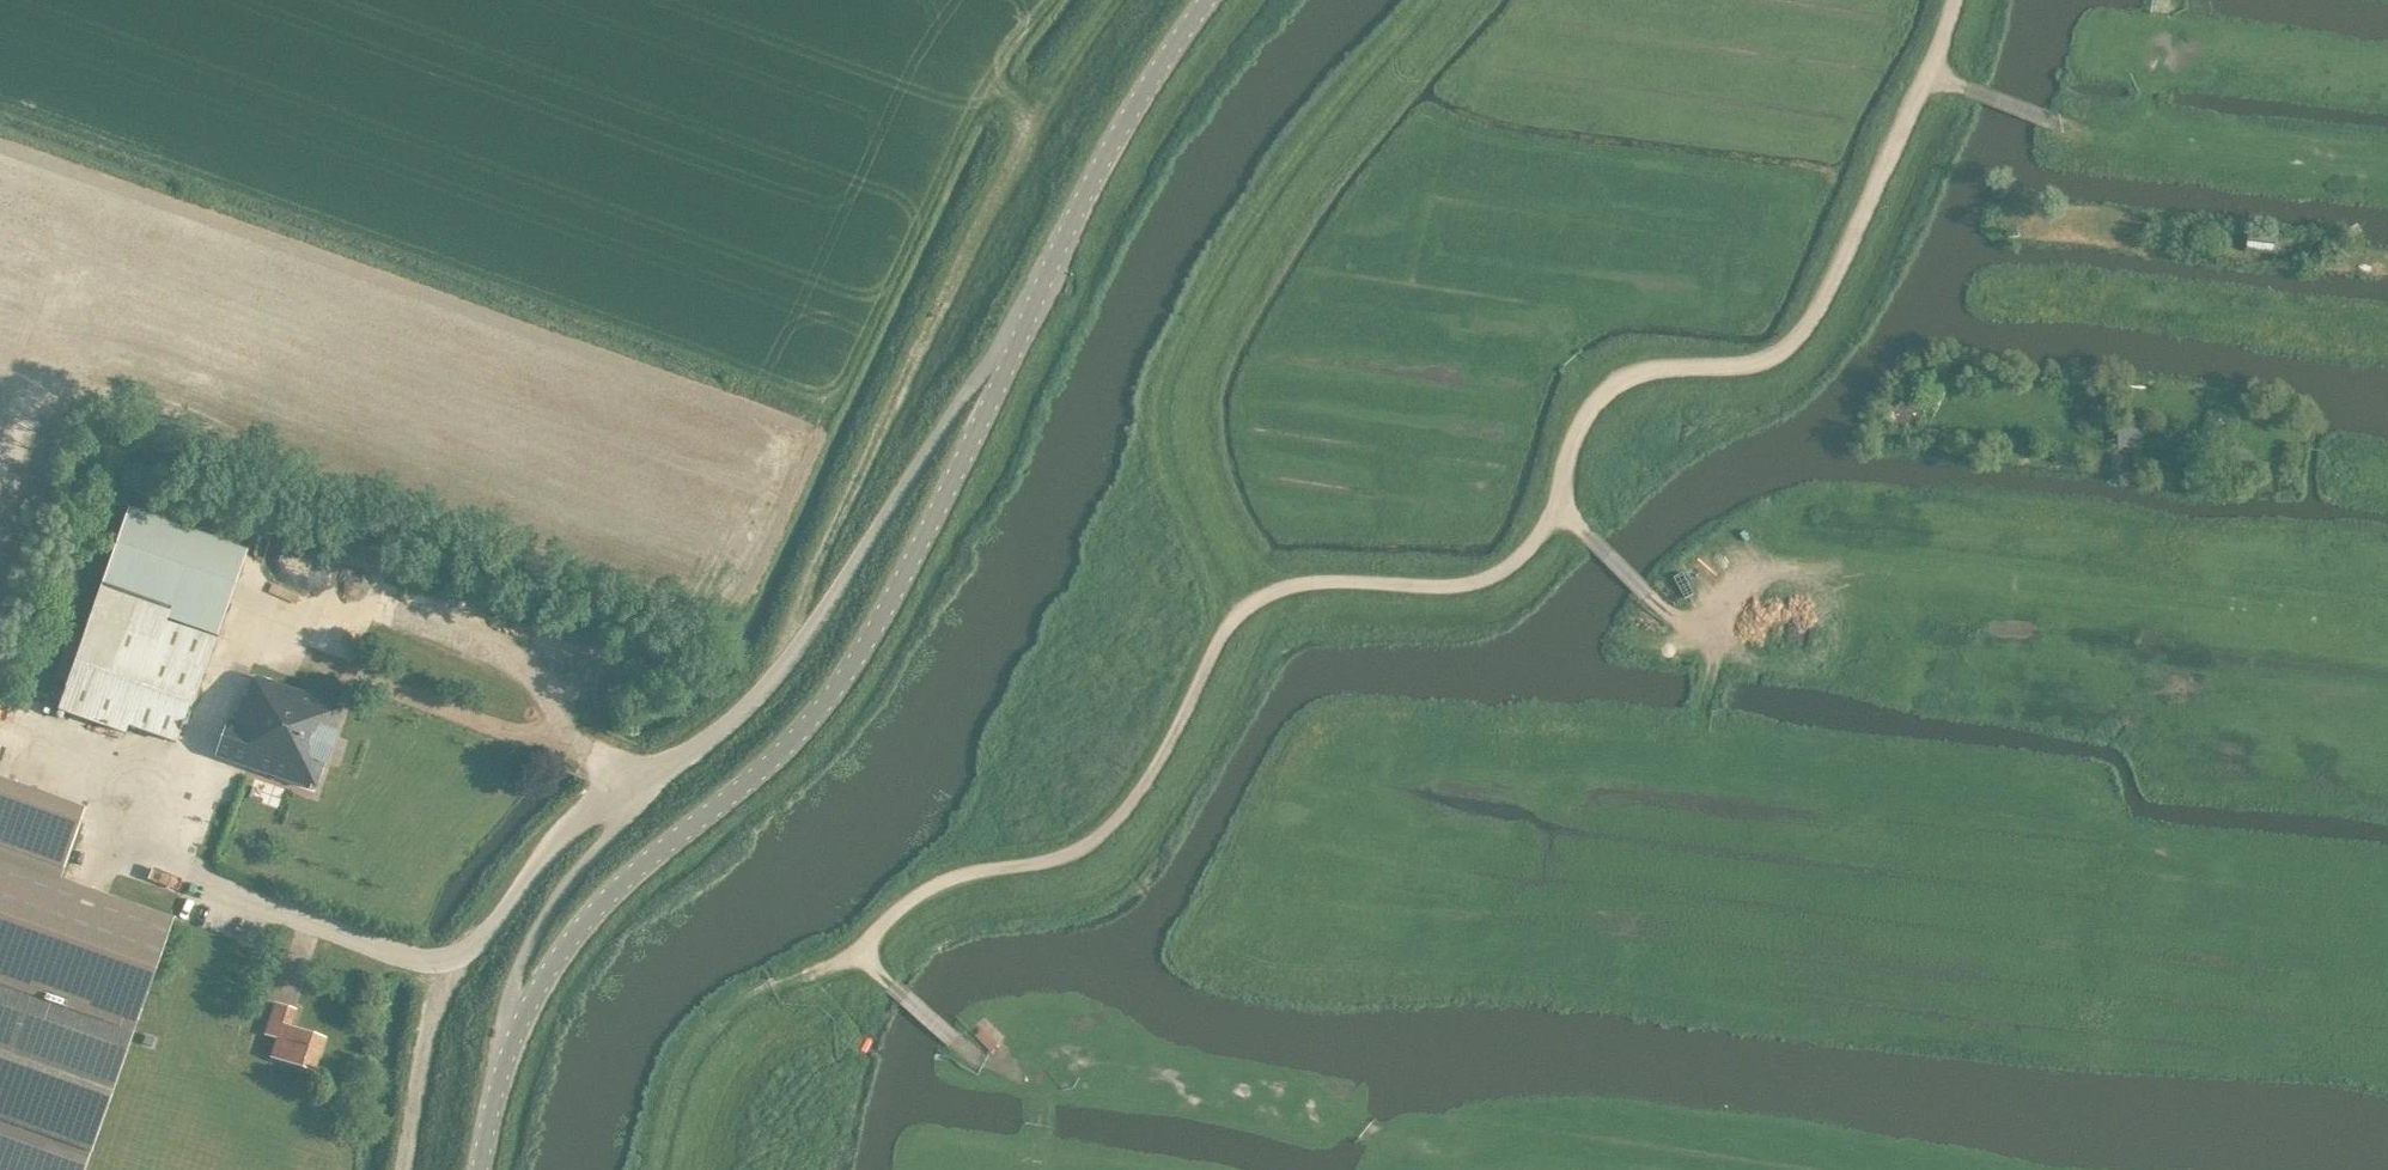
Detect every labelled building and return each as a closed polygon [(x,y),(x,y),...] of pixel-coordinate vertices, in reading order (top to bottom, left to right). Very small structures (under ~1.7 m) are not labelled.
[(66,680),(57,706),(124,729),(127,723),(176,739),(245,548),(127,506),(78,645),(72,663),(64,660),(60,671),(68,674),(66,680)] [(225,718),(213,752),(312,786),(322,758),(323,758),(332,732),(330,731),(340,703),(252,673),(246,693),(243,692),(233,721),(225,718)] [(88,1151),(85,1151),(86,1148),(85,1148),(127,1030),(128,1030),(129,1028),(131,1029),(171,916),(58,876),(13,861),(38,790),(0,777),(0,1169),(81,1169),(88,1151)] [(269,1054),(314,1069),(324,1036),(289,1024),(294,1007),(274,1000),(263,1032),(275,1036),(269,1054)]
